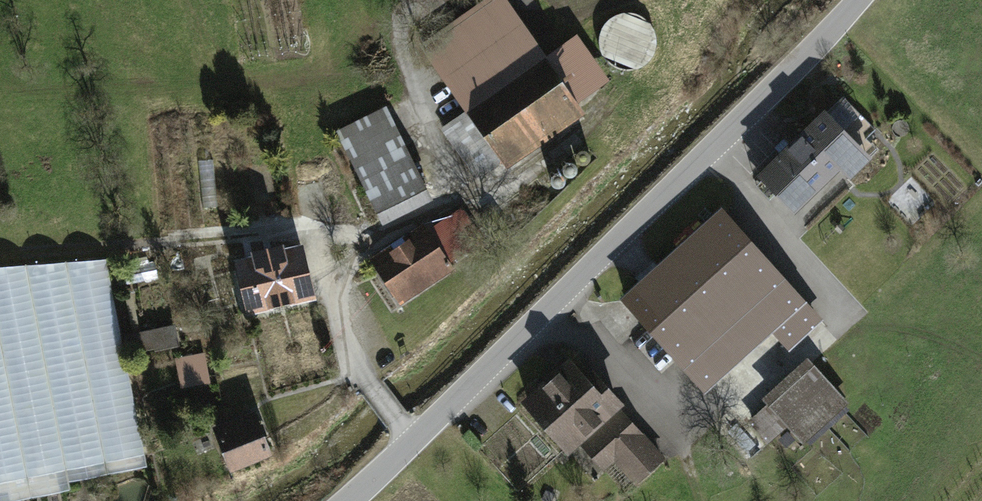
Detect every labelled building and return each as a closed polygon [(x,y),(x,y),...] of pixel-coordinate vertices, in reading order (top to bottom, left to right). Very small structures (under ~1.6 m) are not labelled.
[(463,109),(499,161),(504,169),(585,113),(577,100),(544,53),(507,0),(480,0),(417,43),(463,109)] [(652,55),(656,46),(656,36),(652,26),(646,19),(638,13),(628,11),(618,13),(609,17),(603,24),(599,32),(598,41),(600,50),(604,58),(611,65),(619,69),(628,70),(637,68),(646,63),(652,55)] [(573,33),(544,53),(577,100),(606,80),(573,33)] [(385,104),(334,128),(380,222),(430,197),(385,104)] [(499,161),(463,109),(438,127),(474,178),(499,161)] [(824,110),(759,175),(794,210),(843,162),(854,173),(870,157),(824,110)] [(720,204),(620,296),(706,390),(772,329),(790,348),(824,317),(720,204)] [(423,221),(367,257),(398,304),(454,268),(423,221)] [(304,241),(237,256),(249,309),(273,304),(272,302),(292,297),(293,299),(317,294),(304,241)] [(140,452),(105,261),(0,267),(0,478),(140,452)] [(175,323),(124,333),(128,354),(180,344),(175,323)] [(205,351),(175,357),(181,387),(211,381),(205,351)] [(568,355),(519,401),(567,452),(623,400),(591,366),(584,372),(568,355)] [(806,356),(761,396),(766,403),(787,426),(803,443),(848,403),(806,356)] [(787,426),(766,403),(747,420),(768,444),(787,426)] [(256,407),(212,423),(230,469),(274,453),(256,407)] [(619,407),(580,445),(603,470),(613,461),(635,484),(665,455),(619,407)]
